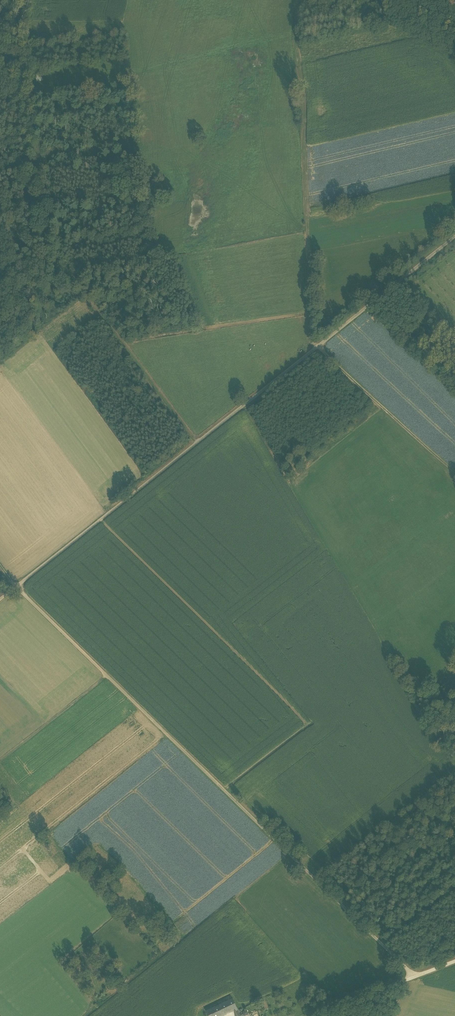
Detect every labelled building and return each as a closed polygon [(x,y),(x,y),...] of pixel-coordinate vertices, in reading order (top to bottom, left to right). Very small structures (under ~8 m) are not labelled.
[(237,1010),(232,1000),(206,1012),(208,1015),(226,1015),(237,1010)]
